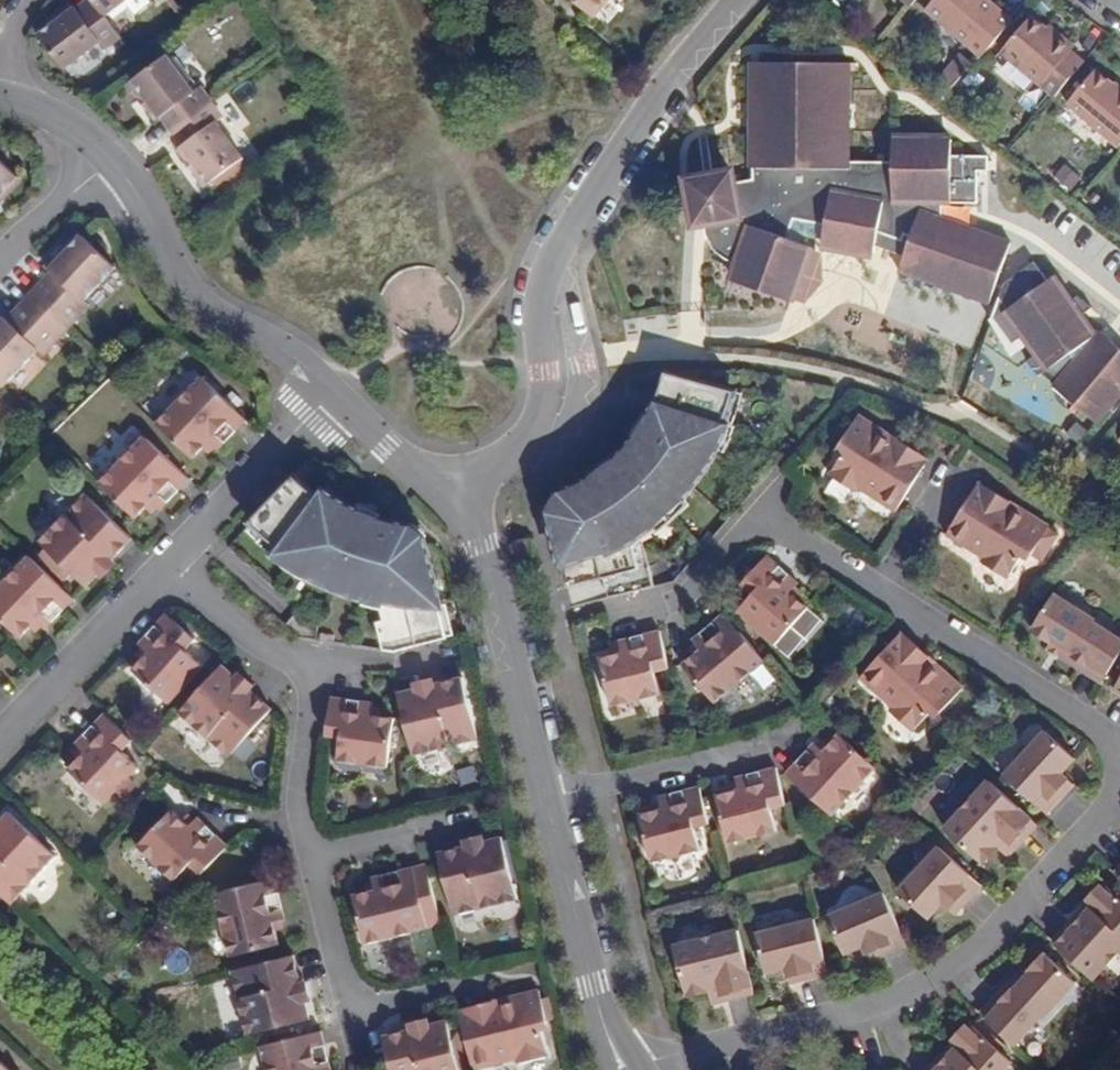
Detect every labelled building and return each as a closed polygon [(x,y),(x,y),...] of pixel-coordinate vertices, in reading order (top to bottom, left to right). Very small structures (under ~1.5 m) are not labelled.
[(100,14),(88,0),(84,0),(73,9),(69,4),(54,16),(45,23),(33,33),(61,67),(95,40),(102,46),(116,33),(100,14)] [(100,14),(116,0),(88,0),(100,14)] [(594,19),(610,0),(570,0),(594,19)] [(911,9),(919,0),(900,0),(911,9)] [(981,61),(1012,25),(984,0),(936,0),(926,11),(981,61)] [(49,11),(41,17),(45,23),(54,16),(49,11)] [(1002,57),(1053,102),(1082,67),(1068,55),(1072,50),(1059,39),(1055,43),(1046,35),(1031,24),(1002,57)] [(1059,39),(1050,31),(1046,35),(1055,43),(1059,39)] [(951,88),(970,64),(956,53),(938,77),(951,88)] [(154,117),(158,113),(171,129),(208,99),(195,83),(189,88),(158,55),(125,82),(134,93),(142,102),(154,117)] [(904,254),(898,268),(988,302),(1011,242),(942,216),(943,201),(978,196),(973,164),(988,162),(986,147),(950,152),(948,136),(890,144),(893,167),(849,173),(850,70),(752,71),(753,172),(756,172),(755,184),(735,186),(734,176),(691,182),(697,225),(701,224),(712,222),(714,234),(720,245),(728,254),(741,259),(738,270),(733,283),(788,302),(807,246),(799,244),(802,235),(821,239),(821,244),(873,249),(874,241),(875,227),(899,237),(902,230),(912,233),(909,241),(904,254)] [(1119,150),(1119,149),(1119,94),(1097,74),(1069,105),(1119,150)] [(129,97),(139,106),(142,102),(134,93),(129,97)] [(220,114),(208,99),(171,129),(184,144),(181,146),(193,160),(200,167),(210,179),(241,153),(214,120),(220,114)] [(187,166),(194,173),(200,167),(193,160),(187,166)] [(1051,179),(1069,193),(1082,176),(1064,162),(1051,179)] [(11,174),(0,164),(0,187),(11,174)] [(722,263),(738,270),(741,259),(728,254),(720,245),(714,234),(712,222),(701,224),(703,238),(711,252),(722,263)] [(899,237),(875,227),(874,241),(904,254),(909,241),(912,233),(902,230),(899,237)] [(41,270),(43,272),(22,294),(59,329),(81,304),(77,298),(107,264),(75,234),(58,252),(49,261),(41,270)] [(54,247),(44,256),(49,261),(58,252),(54,247)] [(1098,423),(1119,396),(1119,348),(1100,331),(1093,339),(1077,317),(1091,307),(1076,296),(1066,303),(1050,279),(1046,282),(1033,261),(1002,280),(999,297),(1039,352),(1027,361),(1038,376),(1039,375),(1098,423)] [(37,353),(59,329),(22,294),(1,317),(0,316),(0,385),(31,349),(37,353)] [(181,363),(136,410),(170,443),(179,434),(186,427),(192,432),(194,435),(224,405),(181,363)] [(587,488),(568,497),(546,505),(554,535),(571,599),(634,579),(628,548),(648,529),(647,522),(673,497),(687,475),(695,477),(728,407),(723,404),(728,374),(698,375),(683,376),(663,378),(659,393),(662,396),(656,415),(660,417),(664,419),(662,426),(654,427),(650,430),(651,438),(642,437),(612,472),(608,475),(593,485),(587,488)] [(884,457),(882,452),(885,445),(856,426),(835,454),(839,464),(825,483),(852,502),(854,498),(892,522),(921,476),(898,461),(896,465),(884,457)] [(179,434),(185,440),(192,432),(186,427),(179,434)] [(140,437),(96,485),(129,517),(138,508),(145,500),(151,506),(154,509),(183,479),(140,437)] [(921,476),(924,471),(885,445),(882,452),(884,457),(896,465),(898,461),(921,476)] [(379,649),(396,651),(431,642),(428,627),(435,626),(416,537),(390,535),(387,525),(359,516),(332,503),(323,515),(310,506),(311,501),(306,497),(300,499),(286,487),(246,528),(272,549),(294,563),(298,557),(324,572),(364,589),(379,649)] [(1022,518),(980,490),(976,496),(1000,512),(998,515),(1010,522),(1022,518)] [(88,570),(100,559),(105,563),(128,540),(84,496),(37,542),(80,587),(93,575),(88,570)] [(1030,564),(1049,535),(1022,518),(1010,522),(998,515),(1000,512),(976,496),(947,539),(984,564),(982,567),(1008,583),(1018,566),(1030,564)] [(138,508),(144,514),(151,506),(145,500),(138,508)] [(37,630),(69,599),(25,556),(0,582),(0,622),(14,636),(21,630),(29,621),(35,628),(37,630)] [(96,578),(107,566),(105,563),(100,559),(88,570),(93,575),(96,578)] [(800,604),(794,599),(798,593),(799,591),(766,562),(741,589),(753,599),(738,616),(776,650),(810,612),(800,604)] [(800,604),(805,599),(798,593),(794,599),(800,604)] [(1073,671),(1100,687),(1119,655),(1119,646),(1090,627),(1092,625),(1050,600),(1028,635),(1046,646),(1048,643),(1079,663),(1073,671)] [(201,638),(198,635),(186,626),(171,614),(147,640),(152,646),(158,651),(149,661),(142,670),(177,702),(209,664),(191,647),(201,638)] [(204,628),(193,619),(186,626),(198,635),(204,628)] [(21,630),(27,635),(35,628),(29,621),(21,630)] [(718,709),(767,668),(727,621),(696,647),(699,650),(705,657),(698,664),(687,674),(718,709)] [(942,666),(908,635),(902,641),(923,659),(920,663),(929,673),(931,671),(934,674),(942,666)] [(656,682),(670,678),(660,639),(620,650),(621,656),(623,663),(613,665),(600,668),(613,717),(662,703),(656,682)] [(946,718),(969,692),(942,666),(934,674),(931,671),(929,673),(920,663),(923,659),(902,641),(866,681),(897,710),(895,714),(918,736),(936,716),(946,718)] [(1046,646),(1043,652),(1073,671),(1079,663),(1048,643),(1046,646)] [(152,646),(143,656),(149,661),(158,651),(152,646)] [(699,650),(692,657),(698,664),(705,657),(699,650)] [(621,656),(611,659),(613,665),(623,663),(621,656)] [(233,679),(237,675),(222,662),(181,708),(231,753),(273,708),(249,686),(246,690),(233,679)] [(251,683),(239,672),(237,675),(233,679),(246,690),(249,686),(251,683)] [(1110,693),(1119,699),(1119,677),(1110,693)] [(416,691),(398,697),(412,754),(479,737),(463,679),(431,687),(433,691),(418,696),(416,691)] [(430,683),(415,688),(416,691),(418,696),(433,691),(431,687),(430,683)] [(341,712),(327,711),(321,757),(372,765),(375,743),(387,744),(392,706),(354,700),(353,705),(351,713),(341,712)] [(353,705),(342,704),(341,712),(351,713),(353,705)] [(121,747),(131,737),(102,709),(72,739),(77,744),(82,749),(74,757),(66,765),(103,799),(138,762),(124,750),(121,747)] [(1004,775),(1048,813),(1066,792),(1061,787),(1069,778),(1062,771),(1073,759),(1042,732),(1004,775)] [(788,775),(833,816),(876,770),(840,736),(832,745),(824,753),(819,747),(817,745),(788,775)] [(832,745),(827,740),(819,747),(824,753),(832,745)] [(77,744),(69,752),(74,757),(82,749),(77,744)] [(786,805),(777,768),(736,779),(737,784),(740,792),(730,794),(718,797),(729,843),(779,831),(773,809),(786,805)] [(1066,792),(1075,782),(1069,778),(1061,787),(1066,792)] [(1016,849),(1037,825),(989,783),(947,831),(985,863),(999,849),(1004,854),(1012,845),(1016,849)] [(737,784),(728,786),(730,794),(740,792),(737,784)] [(695,832),(711,828),(702,791),(663,802),(664,807),(666,816),(655,819),(642,823),(654,867),(702,854),(695,832)] [(7,900),(52,852),(6,807),(0,814),(0,893),(7,900)] [(664,807),(652,811),(655,819),(666,816),(664,807)] [(175,877),(189,863),(200,873),(228,845),(197,815),(194,819),(187,826),(179,819),(170,810),(139,842),(175,877)] [(194,819),(186,812),(179,819),(187,826),(194,819)] [(517,894),(501,836),(482,841),(483,846),(469,850),(468,845),(436,852),(452,911),(517,894)] [(481,837),(467,841),(468,845),(469,850),(483,846),(482,841),(481,837)] [(1004,854),(1009,857),(1016,849),(1012,845),(1004,854)] [(962,909),(982,888),(939,849),(898,894),(930,920),(943,907),(949,912),(956,904),(962,909)] [(228,952),(274,941),(270,927),(267,918),(274,916),(281,914),(269,875),(213,891),(228,952)] [(1079,912),(1051,942),(1092,979),(1119,947),(1119,897),(1103,883),(1100,887),(1098,885),(1087,898),(1089,900),(1086,904),(1091,909),(1085,916),(1079,912)] [(372,923),(383,969),(447,956),(432,894),(393,904),(394,909),(397,918),(388,920),(372,923)] [(881,959),(907,948),(885,896),(831,918),(847,956),(864,950),(868,958),(878,953),(881,959)] [(949,912),(955,917),(962,909),(956,904),(949,912)] [(1086,904),(1079,912),(1085,916),(1091,909),(1086,904)] [(394,909),(386,912),(388,920),(397,918),(394,909)] [(270,927),(277,925),(274,916),(267,918),(270,927)] [(800,985),(828,978),(814,922),(758,936),(768,975),(786,971),(788,979),(798,977),(800,985)] [(754,1002),(750,986),(739,941),(675,957),(689,1004),(708,1000),(710,1008),(721,1005),(723,1010),(754,1002)] [(868,958),(870,964),(881,959),(878,953),(868,958)] [(291,990),(295,988),(287,954),(228,969),(245,1034),(303,1018),(299,1002),(293,1003),(291,990)] [(1009,998),(1003,992),(981,1016),(1014,1046),(1041,1016),(1044,1018),(1075,984),(1043,956),(1029,971),(1032,975),(1009,998)] [(1029,971),(1025,968),(1003,992),(1009,998),(1032,975),(1029,971)] [(788,979),(790,987),(800,985),(798,977),(788,979)] [(303,1000),(299,987),(295,988),(291,990),(293,1003),(299,1002),(303,1000)] [(487,1008),(459,1015),(471,1067),(515,1056),(517,1060),(546,1053),(540,1028),(547,1020),(540,988),(505,997),(507,1006),(488,1013),(487,1008)] [(505,997),(457,1009),(459,1015),(487,1008),(488,1013),(507,1006),(505,997)] [(723,1010),(721,1005),(710,1008),(712,1013),(723,1010)] [(443,1023),(427,1028),(428,1031),(413,1036),(412,1032),(377,1040),(385,1069),(456,1069),(443,1023)] [(425,1024),(411,1028),(412,1032),(413,1036),(428,1031),(427,1028),(425,1024)] [(933,1069),(1009,1069),(1014,1064),(973,1027),(970,1032),(966,1028),(955,1039),(958,1042),(954,1047),(960,1054),(953,1060),(947,1055),(933,1069)] [(327,1067),(318,1029),(258,1044),(265,1069),(317,1069),(323,1069),(327,1067)] [(954,1047),(947,1055),(953,1060),(960,1054),(954,1047)]
